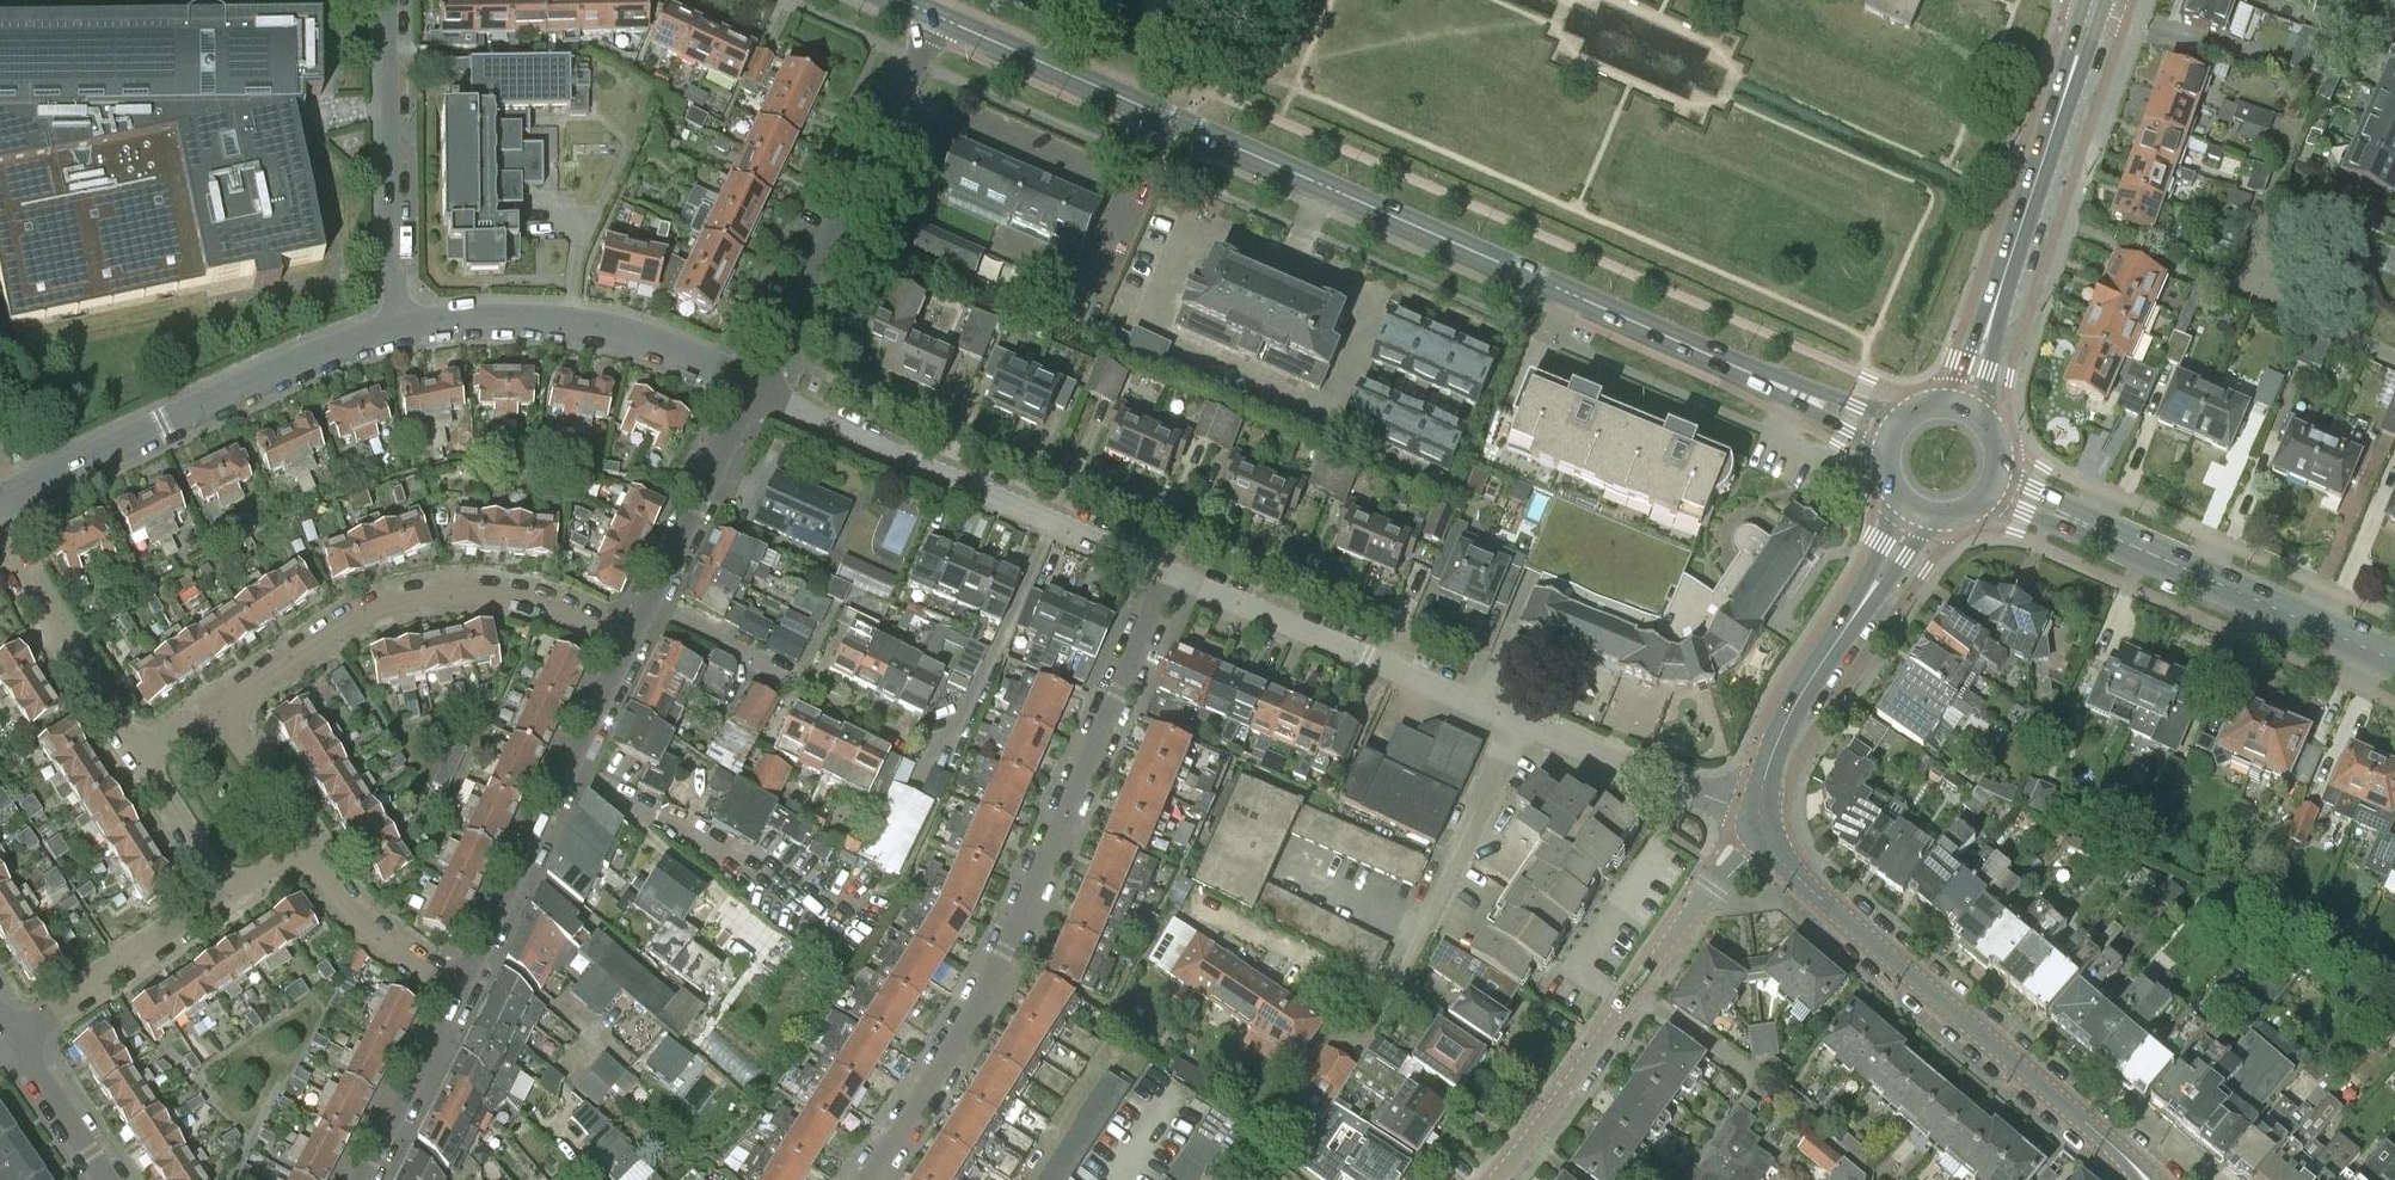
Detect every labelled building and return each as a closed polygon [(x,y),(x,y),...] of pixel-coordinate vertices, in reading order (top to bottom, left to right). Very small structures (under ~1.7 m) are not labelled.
[(578,47),(578,34),(577,0),(542,1),(543,35),(569,35),(569,47),(578,47)] [(612,34),(611,0),(584,0),(577,0),(578,34),(612,34)] [(612,34),(647,33),(646,0),(611,0),(612,34)] [(1865,9),(1881,16),(1881,17),(1910,30),(1923,0),(1869,0),(1865,9)] [(2238,8),(2215,0),(2186,0),(2179,22),(2207,33),(2208,30),(2228,38),(2238,8)] [(2238,8),(2244,10),(2248,0),(2215,0),(2238,8)] [(483,36),(509,36),(508,1),(474,2),(474,36),(475,48),(483,48),(483,36)] [(517,35),(543,35),(542,1),(508,1),(509,36),(509,48),(517,48),(517,35)] [(439,37),(474,36),(474,2),(439,2),(439,37)] [(2314,15),(2330,21),(2334,8),(2318,2),(2314,15)] [(648,45),(677,59),(693,21),(664,8),(648,45)] [(2387,16),(2394,29),(2394,11),(2387,16)] [(210,28),(210,27),(210,26),(209,25),(209,24),(208,23),(207,22),(205,22),(204,21),(202,21),(201,22),(200,22),(198,23),(198,24),(197,26),(196,27),(196,29),(185,29),(185,22),(0,24),(0,283),(9,325),(250,275),(253,289),(279,283),(276,270),(322,260),(292,113),(302,111),(302,97),(320,97),(319,20),(221,21),(222,28),(210,28)] [(723,35),(693,21),(677,59),(707,73),(723,35)] [(2295,51),(2321,60),(2324,62),(2330,38),(2324,36),(2302,28),(2295,51)] [(723,35),(707,73),(737,87),(753,49),(723,35)] [(595,51),(612,59),(612,49),(598,43),(595,51)] [(612,49),(612,59),(632,68),(637,56),(626,55),(612,49)] [(754,98),(759,88),(766,73),(772,58),(758,51),(744,81),(740,91),(754,98)] [(2156,95),(2196,109),(2209,74),(2168,60),(2156,95)] [(567,62),(566,62),(447,63),(447,64),(447,109),(441,109),(442,224),(444,226),(448,226),(448,262),(462,261),(462,275),(503,275),(503,260),(516,260),(516,222),(515,207),(522,207),(521,187),(542,186),(541,145),(520,146),(520,134),(528,134),(528,110),(568,109),(568,115),(587,114),(586,68),(568,69),(568,63),(567,62)] [(759,88),(772,95),(807,112),(822,82),(786,65),(779,80),(766,73),(759,88)] [(2394,101),(2394,69),(2391,68),(2379,94),(2394,101)] [(651,82),(665,88),(669,79),(656,72),(651,82)] [(2312,79),(2298,77),(2297,94),(2310,95),(2312,79)] [(692,105),(698,92),(688,87),(682,101),(692,105)] [(2394,133),(2394,101),(2379,94),(2374,91),(2362,119),(2367,122),(2367,121),(2394,133)] [(698,92),(692,105),(701,110),(707,96),(698,92)] [(794,140),(807,112),(772,95),(758,123),(794,140)] [(2185,141),(2186,138),(2196,109),(2156,95),(2145,126),(2185,141)] [(2224,102),(2219,115),(2234,120),(2239,108),(2235,106),(2224,102)] [(2269,132),(2275,116),(2236,102),(2235,106),(2239,108),(2234,120),(2244,123),(2269,132)] [(701,132),(707,118),(690,110),(683,123),(701,132)] [(2231,130),(2234,120),(2219,115),(2216,125),(2231,130)] [(2314,118),(2310,127),(2322,132),(2326,123),(2314,118)] [(2394,165),(2394,133),(2367,121),(2367,122),(2356,146),(2356,148),(2394,165)] [(780,169),(794,140),(758,123),(744,151),(780,169)] [(2205,156),(2209,146),(2186,138),(2185,141),(2145,126),(2134,157),(2174,172),(2182,149),(2205,157),(2205,156)] [(2316,148),(2323,133),(2311,128),(2305,143),(2316,148)] [(726,155),(731,145),(718,139),(713,149),(726,155)] [(963,144),(943,188),(953,192),(949,200),(1008,226),(1012,218),(1081,248),(1100,204),(963,144)] [(2356,146),(2351,144),(2339,172),(2392,195),(2394,188),(2394,165),(2356,148),(2356,146)] [(2209,146),(2205,156),(2220,161),(2224,150),(2209,146)] [(766,198),(780,169),(744,151),(730,180),(766,198)] [(2194,179),(2174,172),(2134,157),(2123,189),(2163,203),(2169,187),(2179,190),(2181,186),(2190,190),(2194,179)] [(2264,194),(2274,169),(2256,162),(2246,190),(2252,192),(2251,193),(2264,194)] [(752,227),(766,198),(730,180),(716,209),(752,227)] [(694,187),(690,196),(703,202),(707,194),(694,187)] [(2153,233),(2163,203),(2123,189),(2112,218),(2153,233)] [(752,227),(716,209),(703,202),(690,196),(685,206),(698,212),(689,231),(702,238),(738,255),(752,227)] [(2183,219),(2197,224),(2201,214),(2186,208),(2183,219)] [(643,231),(649,218),(635,212),(629,224),(643,231)] [(2232,226),(2247,231),(2248,232),(2251,223),(2246,217),(2236,213),(2232,226)] [(2392,222),(2370,213),(2363,228),(2385,238),(2392,222)] [(660,228),(658,240),(668,242),(670,230),(660,228)] [(926,228),(917,248),(975,273),(983,253),(926,228)] [(724,284),(738,255),(702,238),(687,266),(724,284)] [(595,280),(625,287),(634,248),(604,241),(595,280)] [(677,261),(681,251),(666,244),(664,254),(677,261)] [(664,254),(634,248),(625,287),(655,294),(664,254)] [(664,254),(655,294),(673,298),(674,296),(710,314),(724,284),(687,266),(677,261),(664,254)] [(1198,279),(1177,328),(1320,391),(1341,341),(1334,338),(1346,311),(1326,302),(1323,307),(1236,269),(1238,264),(1218,255),(1206,282),(1198,279)] [(2104,287),(2103,287),(2113,292),(2150,308),(2164,277),(2118,257),(2105,287),(2104,287)] [(894,373),(938,392),(954,354),(912,336),(916,327),(914,326),(926,298),(899,287),(887,315),(882,312),(868,344),(901,359),(894,373)] [(2138,335),(2150,308),(2113,292),(2103,287),(2093,311),(2094,312),(2093,315),(2138,335)] [(2194,291),(2187,307),(2196,310),(2203,294),(2194,291)] [(2181,321),(2189,324),(2196,310),(2187,307),(2181,321)] [(974,311),(956,350),(983,361),(1000,321),(974,311)] [(1372,362),(1477,408),(1499,358),(1394,312),(1372,362)] [(2138,335),(2093,315),(2082,339),(2087,341),(2085,345),(2121,361),(2123,357),(2128,360),(2138,335)] [(2181,321),(2174,335),(2184,340),(2185,337),(2184,337),(2189,324),(2181,321)] [(1124,357),(1158,373),(1171,345),(1137,329),(1133,338),(1123,333),(1119,342),(1128,347),(1124,357)] [(2321,340),(2305,333),(2293,362),(2310,369),(2312,365),(2320,369),(2330,345),(2321,341),(2321,340)] [(2184,340),(2174,335),(2163,361),(2180,368),(2192,340),(2185,337),(2184,340)] [(2121,361),(2085,345),(2067,387),(2066,389),(2066,391),(2067,393),(2068,396),(2071,398),(2073,399),(2075,399),(2077,399),(2079,399),(2081,398),(2082,396),(2083,394),(2103,402),(2109,388),(2123,394),(2117,409),(2139,418),(2158,375),(2136,366),(2130,379),(2116,373),(2121,361)] [(1018,414),(1038,367),(996,349),(985,376),(999,383),(991,403),(998,406),(997,408),(1012,415),(1013,412),(1018,414)] [(1038,367),(1018,414),(1022,416),(1021,419),(1036,426),(1038,423),(1044,426),(1052,406),(1066,412),(1077,385),(1038,367)] [(1127,374),(1110,367),(1097,397),(1114,404),(1127,374)] [(2271,412),(2285,380),(2266,371),(2252,403),(2271,412)] [(505,415),(506,372),(479,372),(479,380),(473,380),(473,390),(479,390),(479,406),(494,406),(494,414),(492,414),(492,421),(506,421),(506,415),(505,415)] [(531,373),(506,372),(505,415),(506,415),(516,415),(516,406),(531,406),(531,390),(536,391),(536,380),(531,380),(531,373)] [(432,442),(445,439),(443,430),(451,428),(449,416),(448,417),(447,412),(462,409),(456,377),(452,375),(443,376),(440,380),(429,382),(437,431),(430,432),(432,442)] [(573,432),(583,383),(570,381),(567,377),(558,375),(554,378),(548,410),(563,412),(559,430),(567,431),(566,440),(578,442),(579,433),(573,432)] [(2158,422),(2194,437),(2213,391),(2178,376),(2158,422)] [(1556,498),(1597,514),(1635,421),(1602,408),(1604,403),(1575,391),(1573,396),(1531,378),(1514,418),(1498,412),(1483,451),(1560,483),(1554,497),(1556,498)] [(422,434),(430,432),(437,431),(429,382),(415,385),(411,383),(401,384),(399,388),(405,420),(420,417),(421,422),(420,422),(422,434)] [(596,385),(583,383),(573,432),(579,433),(587,435),(590,417),(605,420),(611,388),(609,385),(599,383),(596,385)] [(1448,473),(1467,430),(1362,384),(1344,427),(1448,473)] [(647,433),(662,403),(634,389),(626,405),(632,408),(621,431),(630,436),(635,427),(647,433)] [(367,440),(370,448),(373,458),(383,454),(374,428),(388,423),(383,408),(387,406),(384,397),(379,398),(377,391),(352,401),(367,440)] [(2248,406),(2213,391),(2194,437),(2228,452),(2248,406)] [(2380,429),(2394,436),(2394,395),(2380,429)] [(330,416),(325,418),(329,428),(333,426),(339,441),(353,436),(356,444),(367,440),(352,401),(327,410),(330,416)] [(1136,465),(1152,427),(1136,420),(1140,411),(1120,402),(1112,423),(1119,426),(1107,452),(1136,465)] [(687,416),(662,403),(647,433),(658,438),(653,447),(663,452),(672,433),(678,436),(687,416)] [(1212,445),(1225,416),(1208,409),(1196,438),(1212,445)] [(1225,416),(1212,445),(1229,453),(1242,423),(1225,416)] [(2309,486),(2329,441),(2310,433),(2313,426),(2290,416),(2282,435),(2287,437),(2272,471),(2309,486)] [(295,427),(283,432),(302,478),(308,475),(308,474),(315,471),(311,461),(310,461),(308,456),(322,450),(309,420),(305,419),(296,423),(295,427)] [(1635,421),(1597,514),(1694,553),(1715,501),(1719,499),(1723,496),(1727,493),(1729,490),(1732,486),(1733,482),(1734,478),(1735,474),(1735,471),(1734,467),(1732,461),(1697,447),(1699,442),(1670,430),(1668,435),(1635,421)] [(505,422),(505,433),(515,434),(515,422),(505,422)] [(1152,427),(1136,465),(1165,477),(1176,451),(1183,453),(1192,433),(1173,425),(1169,434),(1152,427)] [(311,482),(308,475),(302,478),(283,432),(270,437),(266,436),(257,440),(256,443),(269,473),(283,467),(285,472),(284,473),(288,482),(296,479),(300,487),(311,482)] [(2346,448),(2329,441),(2309,486),(2342,501),(2362,455),(2356,453),(2363,438),(2352,434),(2346,448)] [(447,447),(445,439),(432,442),(433,450),(447,447)] [(576,450),(578,442),(566,440),(564,448),(576,450)] [(494,444),(493,459),(493,460),(502,460),(503,445),(494,444)] [(373,458),(370,448),(359,452),(364,466),(375,462),(373,458)] [(235,450),(212,461),(232,505),(243,500),(239,491),(238,492),(236,486),(249,480),(243,466),(247,464),(243,454),(238,456),(235,450)] [(1251,514),(1267,476),(1251,469),(1255,459),(1235,451),(1226,472),(1233,475),(1222,501),(1251,514)] [(654,470),(659,459),(650,455),(645,465),(654,470)] [(1327,494),(1339,464),(1323,457),(1310,487),(1327,494)] [(221,510),(232,505),(212,461),(188,472),(191,479),(186,481),(191,490),(196,488),(202,502),(216,496),(218,501),(217,502),(221,510)] [(602,473),(617,475),(619,466),(603,464),(602,473)] [(1339,464),(1327,494),(1344,502),(1357,472),(1339,464)] [(776,472),(754,522),(828,555),(850,505),(776,472)] [(1284,483),(1267,476),(1251,514),(1280,526),(1291,500),(1298,502),(1307,481),(1288,473),(1284,483)] [(155,490),(144,496),(165,542),(170,540),(169,537),(176,534),(169,520),(183,513),(169,483),(165,482),(157,486),(155,490)] [(314,490),(311,482),(300,487),(303,495),(314,490)] [(391,491),(396,506),(405,503),(400,488),(391,491)] [(663,505),(662,505),(630,489),(618,515),(650,531),(663,505)] [(358,495),(363,510),(372,507),(367,492),(358,495)] [(506,506),(507,495),(497,493),(496,505),(506,506)] [(354,513),(363,510),(358,495),(349,498),(354,513)] [(518,496),(507,495),(506,506),(517,507),(518,496)] [(174,546),(170,540),(165,542),(144,496),(131,502),(131,501),(127,500),(118,504),(117,508),(131,538),(144,531),(147,536),(151,545),(158,542),(163,552),(174,546)] [(1735,539),(1734,544),(1734,546),(1735,547),(1735,548),(1736,550),(1737,551),(1738,553),(1741,555),(1714,595),(1684,575),(1694,553),(1597,514),(1556,498),(1554,497),(1526,569),(1542,575),(1521,628),(1558,643),(1558,642),(1621,668),(1620,671),(1657,687),(1658,685),(1689,687),(1690,689),(1716,681),(1715,679),(1739,662),(1741,664),(1765,628),(1764,627),(1804,566),(1805,567),(1829,533),(1818,525),(1819,524),(1807,516),(1807,517),(1795,509),(1772,541),(1757,531),(1753,529),(1749,528),(1744,529),(1740,532),(1737,535),(1735,539)] [(1366,563),(1382,525),(1365,518),(1369,508),(1350,500),(1341,521),(1348,524),(1337,550),(1366,563)] [(1441,543),(1454,513),(1437,506),(1424,535),(1441,543)] [(572,517),(573,517),(586,524),(590,516),(576,508),(572,517)] [(410,519),(393,524),(393,525),(404,558),(429,550),(417,511),(408,514),(410,519)] [(101,512),(75,525),(89,555),(100,550),(104,559),(114,554),(103,530),(108,528),(101,512)] [(476,552),(480,516),(455,513),(451,549),(476,552)] [(476,552),(501,554),(505,514),(495,513),(494,517),(480,516),(476,552)] [(517,515),(505,514),(501,554),(528,557),(531,523),(531,522),(516,520),(517,515)] [(247,515),(238,519),(245,533),(254,529),(247,515)] [(640,553),(650,531),(618,515),(613,525),(602,520),(597,530),(608,536),(640,553)] [(380,566),(404,558),(393,525),(393,524),(381,528),(377,516),(366,520),(380,566)] [(436,516),(435,525),(447,526),(448,516),(436,516)] [(531,523),(528,557),(552,560),(556,519),(548,518),(547,523),(531,522),(531,523)] [(237,537),(245,533),(238,519),(230,523),(237,537)] [(359,536),(347,540),(348,541),(359,573),(380,566),(366,520),(355,524),(359,536)] [(1454,596),(1466,601),(1490,544),(1466,534),(1469,526),(1456,521),(1440,559),(1453,564),(1439,596),(1452,601),(1454,596)] [(317,540),(311,522),(302,525),(308,543),(317,540)] [(1399,532),(1382,525),(1366,563),(1395,575),(1406,549),(1413,551),(1421,531),(1402,523),(1399,532)] [(76,561),(89,555),(75,525),(47,538),(57,558),(62,555),(71,574),(73,573),(80,569),(76,561)] [(714,531),(706,548),(767,576),(776,558),(714,531)] [(583,550),(588,542),(574,535),(570,543),(583,550)] [(630,574),(640,553),(608,536),(597,557),(630,574)] [(908,586),(931,596),(932,597),(953,550),(928,539),(908,586)] [(348,541),(347,540),(322,548),(333,582),(359,573),(348,541)] [(1514,590),(1525,563),(1527,559),(1490,544),(1466,601),(1478,606),(1476,611),(1488,616),(1501,585),(1514,590)] [(174,546),(163,552),(166,559),(177,553),(174,546)] [(244,561),(236,548),(228,553),(233,562),(236,566),(244,561)] [(763,583),(767,576),(706,548),(697,566),(747,591),(753,579),(763,583)] [(975,560),(953,550),(932,597),(931,596),(925,611),(923,613),(928,615),(942,621),(947,624),(975,560)] [(224,567),(233,562),(228,553),(219,559),(224,567)] [(834,579),(853,588),(887,604),(898,580),(845,556),(834,579)] [(630,574),(597,557),(586,580),(618,596),(630,574)] [(975,560),(947,624),(942,621),(939,627),(943,629),(961,638),(965,640),(968,633),(960,629),(964,618),(973,622),(975,623),(998,570),(975,560)] [(296,564),(273,579),(293,609),(316,593),(296,564)] [(741,603),(747,591),(697,566),(689,583),(730,606),(746,613),(749,614),(752,607),(741,603)] [(202,581),(211,575),(206,567),(197,573),(202,581)] [(989,621),(999,626),(1020,579),(998,570),(975,623),(973,622),(968,633),(965,640),(967,641),(978,646),(989,621)] [(273,622),(293,609),(273,579),(264,586),(256,575),(246,582),(250,588),(253,593),(273,622)] [(821,596),(843,606),(851,589),(829,578),(821,596)] [(176,587),(182,595),(191,590),(186,581),(176,587)] [(2029,667),(2031,662),(2048,660),(2046,639),(2052,626),(2048,623),(2051,617),(2032,608),(2034,605),(1999,591),(1998,594),(1979,586),(1978,587),(1965,582),(1957,599),(1954,598),(1946,610),(1969,626),(1972,623),(2004,636),(2000,648),(2014,657),(2023,661),(2023,663),(2029,667)] [(722,622),(730,606),(689,583),(681,599),(722,622)] [(253,635),(273,622),(253,593),(250,588),(242,593),(245,598),(234,605),(253,635)] [(890,605),(887,604),(853,588),(844,608),(880,625),(890,605)] [(808,622),(815,625),(819,627),(830,604),(799,591),(792,607),(811,617),(808,622)] [(1037,637),(1024,667),(1036,672),(1039,666),(1067,600),(1045,591),(1043,596),(1031,591),(1016,628),(1037,637)] [(163,611),(154,598),(146,603),(155,616),(163,611)] [(1089,610),(1067,600),(1039,666),(1051,671),(1061,648),(1070,652),(1089,610)] [(909,604),(905,613),(914,617),(926,622),(928,615),(923,613),(925,611),(909,604)] [(220,608),(211,614),(233,648),(253,635),(234,605),(223,612),(220,608)] [(1089,610),(1070,652),(1060,675),(1067,678),(1072,666),(1071,666),(1076,654),(1082,657),(1072,680),(1083,685),(1112,620),(1089,610)] [(806,644),(815,625),(808,622),(788,611),(779,629),(806,644)] [(837,624),(848,630),(828,671),(853,684),(875,640),(876,639),(873,637),(878,628),(844,611),(837,624)] [(738,631),(764,644),(773,627),(749,614),(746,613),(738,631)] [(905,634),(908,629),(914,617),(905,613),(904,613),(896,630),(905,634)] [(213,661),(233,648),(211,614),(202,620),(205,625),(194,632),(213,661)] [(134,629),(126,615),(118,621),(126,634),(134,629)] [(1939,627),(1937,630),(1933,629),(1928,637),(1930,641),(1928,643),(1976,675),(1984,664),(1998,673),(2008,658),(1990,646),(1945,615),(1937,626),(1939,627)] [(936,626),(932,634),(898,706),(921,717),(943,673),(932,667),(943,643),(962,652),(967,641),(965,640),(961,638),(943,629),(939,627),(936,626)] [(465,632),(472,667),(489,663),(490,669),(499,667),(490,627),(465,632)] [(806,644),(779,629),(775,627),(766,647),(797,663),(806,644)] [(192,675),(213,661),(194,632),(184,638),(177,628),(166,635),(171,641),(170,641),(192,675)] [(458,670),(472,667),(465,632),(442,637),(450,677),(459,674),(458,670)] [(876,695),(898,706),(932,634),(928,633),(926,632),(925,632),(922,633),(921,633),(919,634),(918,635),(917,636),(916,637),(908,655),(898,650),(876,695)] [(418,642),(425,677),(436,674),(439,687),(451,684),(449,677),(450,677),(442,637),(418,642)] [(898,650),(876,639),(875,640),(853,684),(876,695),(898,650)] [(173,688),(192,675),(170,641),(162,646),(165,651),(154,659),(173,688)] [(661,641),(649,665),(692,692),(703,668),(661,641)] [(988,650),(978,646),(967,641),(962,652),(952,672),(971,681),(988,650)] [(402,687),(401,687),(403,694),(404,694),(414,692),(415,692),(412,679),(425,677),(418,642),(394,647),(402,687)] [(1967,688),(1976,675),(1928,643),(1927,646),(1925,646),(1922,646),(1920,648),(1918,651),(1918,654),(1919,656),(1918,658),(1916,657),(1909,666),(1974,710),(1981,701),(1972,695),(1973,692),(1967,688)] [(3,689),(33,670),(17,646),(0,658),(0,684),(3,689)] [(391,690),(401,687),(402,687),(394,647),(370,652),(377,687),(390,685),(391,690)] [(1177,725),(1186,704),(1202,711),(1200,715),(1205,717),(1207,713),(1224,668),(1176,648),(1157,692),(1149,713),(1177,725)] [(574,686),(586,663),(556,649),(550,660),(545,658),(540,669),(574,686)] [(2134,714),(2156,665),(2126,651),(2122,661),(2114,657),(2107,674),(2114,677),(2106,696),(2119,701),(2116,706),(2134,714)] [(708,665),(732,678),(735,673),(735,666),(732,662),(715,652),(708,665)] [(173,688),(154,659),(139,668),(136,664),(129,669),(151,703),(173,688)] [(326,673),(346,704),(359,696),(339,665),(326,673)] [(639,686),(682,711),(692,692),(649,665),(639,686)] [(2187,679),(2156,665),(2134,714),(2136,715),(2128,732),(2154,743),(2154,742),(2176,752),(2199,699),(2189,694),(2190,691),(2183,687),(2187,679)] [(535,671),(524,666),(520,675),(530,680),(535,671)] [(1968,720),(1974,710),(1909,666),(1909,667),(1911,668),(1903,679),(1898,680),(1895,684),(1896,689),(1894,692),(1942,724),(1941,724),(1955,734),(1965,718),(1968,720)] [(1207,713),(1229,722),(1248,678),(1224,668),(1207,713)] [(564,709),(574,686),(540,669),(534,682),(538,684),(534,694),(564,709)] [(33,670),(3,689),(9,698),(0,704),(0,707),(6,716),(46,690),(33,670)] [(1011,683),(1007,693),(1058,715),(1068,693),(1023,673),(1018,686),(1011,683)] [(1270,688),(1248,678),(1229,722),(1219,743),(1231,748),(1240,727),(1251,732),(1251,731),(1270,688)] [(1007,693),(1011,683),(1004,680),(1000,689),(1007,693)] [(639,686),(629,707),(670,735),(682,711),(639,686)] [(727,721),(756,739),(778,702),(749,686),(727,721)] [(477,689),(480,704),(489,703),(486,687),(477,689)] [(1270,688),(1251,731),(1261,735),(1255,750),(1266,755),(1272,740),(1273,740),(1291,698),(1270,688)] [(46,690),(6,716),(11,725),(22,718),(29,728),(59,709),(46,690)] [(416,703),(414,692),(404,694),(407,705),(416,703)] [(522,697),(512,692),(507,701),(518,706),(522,697)] [(1883,701),(1884,706),(1876,717),(1924,749),(1941,724),(1942,724),(1894,692),(1891,695),(1887,696),(1883,701)] [(1049,737),(1058,715),(1007,693),(1003,702),(1009,705),(1004,717),(1049,737)] [(468,707),(466,694),(456,696),(458,709),(468,707)] [(554,730),(564,709),(534,694),(529,704),(524,702),(519,712),(554,730)] [(444,696),(447,711),(456,710),(453,695),(444,696)] [(364,703),(359,696),(346,704),(350,712),(364,703)] [(287,742),(317,723),(307,708),(311,705),(307,698),(273,720),(287,742)] [(402,698),(393,700),(395,709),(404,707),(402,698)] [(1294,750),(1313,707),(1291,698),(1273,740),(1294,750)] [(2218,770),(2231,764),(2250,772),(2274,717),(2239,702),(2221,744),(2200,735),(2195,747),(2212,756),(2218,770)] [(407,705),(410,720),(419,718),(416,703),(407,705)] [(673,737),(670,735),(629,707),(610,745),(648,764),(638,786),(662,798),(673,776),(673,777),(679,765),(663,756),(673,737)] [(1318,753),(1319,753),(1335,716),(1313,707),(1294,750),(1303,754),(1294,775),(1306,780),(1318,753)] [(817,720),(794,708),(773,752),(796,763),(804,746),(817,720)] [(513,715),(503,710),(499,719),(509,724),(513,715)] [(543,751),(554,730),(519,712),(514,724),(518,726),(513,737),(543,751)] [(1360,728),(1335,716),(1319,753),(1344,764),(1360,728)] [(992,727),(987,736),(1039,759),(1049,737),(1004,717),(998,730),(992,727)] [(2274,717),(2250,772),(2268,780),(2270,776),(2284,782),(2286,779),(2288,780),(2309,732),(2274,717)] [(1198,719),(1193,732),(1203,736),(1208,723),(1198,719)] [(841,731),(817,720),(804,746),(796,763),(819,774),(841,731)] [(1867,766),(1881,744),(1892,751),(1900,739),(1872,720),(1836,774),(1837,774),(1827,790),(1829,802),(1825,808),(1824,808),(1825,814),(1826,814),(1832,818),(1832,819),(1840,824),(1863,792),(1877,773),(1867,766)] [(756,739),(727,721),(704,759),(733,779),(756,739)] [(54,766),(84,747),(68,723),(38,742),(54,766)] [(324,734),(317,723),(287,742),(301,763),(336,741),(341,737),(335,727),(324,734)] [(1384,761),(1364,751),(1341,801),(1436,845),(1482,745),(1443,726),(1435,744),(1399,728),(1384,761)] [(359,738),(353,729),(344,736),(349,744),(359,738)] [(1155,729),(1143,756),(1189,777),(1194,767),(1185,763),(1192,745),(1155,729)] [(819,774),(845,787),(866,743),(841,731),(819,774)] [(1029,781),(1039,759),(987,736),(983,746),(990,749),(984,761),(1029,781)] [(532,774),(543,751),(513,737),(508,748),(497,743),(491,754),(497,757),(498,756),(532,774)] [(1892,751),(1887,758),(1897,765),(1910,746),(1900,739),(1892,751)] [(301,763),(314,783),(344,764),(337,753),(342,750),(336,741),(301,763)] [(447,791),(466,749),(452,743),(433,784),(447,791)] [(888,754),(866,743),(845,787),(866,797),(881,805),(902,761),(888,754)] [(49,782),(56,792),(96,766),(84,747),(54,766),(60,775),(49,782)] [(2362,803),(2380,761),(2377,760),(2376,757),(2368,753),(2364,754),(2352,748),(2337,782),(2332,780),(2322,803),(2338,810),(2335,815),(2353,823),(2362,804),(2362,803)] [(26,750),(16,756),(21,765),(31,758),(26,750)] [(1950,773),(1933,761),(1925,755),(1913,773),(1923,780),(1929,770),(1944,780),(1950,773)] [(392,773),(405,764),(400,756),(387,765),(392,773)] [(522,795),(532,774),(498,756),(497,757),(492,767),(497,769),(492,780),(522,795)] [(746,787),(736,781),(711,822),(753,846),(765,826),(806,850),(816,833),(775,808),(777,806),(774,804),(791,770),(760,756),(746,787)] [(1143,756),(1131,783),(1169,799),(1176,782),(1185,786),(1189,777),(1143,756)] [(1271,765),(1284,771),(1288,762),(1275,756),(1271,765)] [(2186,764),(2171,758),(2159,785),(2174,791),(2186,764)] [(374,760),(364,766),(369,774),(379,768),(374,760)] [(1029,781),(984,761),(979,773),(973,770),(968,780),(1020,803),(1029,781)] [(2380,761),(2362,803),(2362,804),(2353,823),(2380,835),(2365,870),(2387,880),(2391,872),(2394,863),(2394,839),(2387,836),(2394,818),(2394,766),(2394,765),(2386,761),(2382,762),(2380,761)] [(1957,772),(1973,783),(1980,773),(1963,762),(1957,772)] [(351,774),(344,764),(314,783),(327,803),(362,781),(361,780),(355,771),(351,774)] [(109,786),(96,766),(56,792),(62,802),(73,795),(80,806),(109,786)] [(703,783),(724,796),(734,780),(712,767),(703,783)] [(1205,772),(1201,781),(1213,786),(1217,777),(1205,772)] [(1974,790),(1950,773),(1944,780),(1969,797),(1974,790)] [(1254,911),(1376,972),(1389,944),(1265,882),(1288,833),(1416,888),(1429,859),(1303,805),(1230,774),(1206,826),(1183,875),(1192,880),(1252,910),(1254,911)] [(367,776),(361,780),(362,781),(327,803),(340,823),(370,804),(363,793),(374,787),(367,776)] [(1603,883),(1609,874),(1623,854),(1618,851),(1636,824),(1607,804),(1595,822),(1589,818),(1597,807),(1594,805),(1587,816),(1578,810),(1585,799),(1569,788),(1563,796),(1536,778),(1517,807),(1527,814),(1520,825),(1515,821),(1502,841),(1507,844),(1490,870),(1515,887),(1487,929),(1488,929),(1471,955),(1513,983),(1520,988),(1535,965),(1543,971),(1560,946),(1556,944),(1569,924),(1573,927),(1590,903),(1586,900),(1599,880),(1603,883)] [(2022,795),(2031,799),(2027,807),(2045,815),(2056,789),(2039,781),(2038,783),(2030,779),(2022,795)] [(492,780),(486,792),(516,807),(522,795),(492,780)] [(1010,824),(1020,803),(968,780),(964,789),(971,792),(965,804),(1010,824)] [(1213,786),(1201,781),(1197,791),(1209,796),(1213,786)] [(1131,783),(1120,809),(1166,829),(1171,819),(1162,815),(1169,799),(1131,783)] [(76,822),(82,832),(122,806),(109,786),(80,806),(86,815),(76,822)] [(900,876),(933,807),(892,787),(858,854),(900,876)] [(1963,807),(1978,818),(1994,797),(1987,794),(1986,795),(1976,789),(1975,791),(1974,790),(1969,797),(1963,807)] [(470,798),(464,809),(505,829),(516,807),(486,792),(481,803),(470,798)] [(1833,835),(1841,840),(1839,843),(1856,854),(1880,819),(1881,818),(1867,808),(1873,798),(1863,792),(1840,824),(1833,835)] [(627,829),(621,825),(586,795),(575,818),(617,850),(627,829)] [(24,813),(37,805),(32,797),(19,805),(24,813)] [(804,805),(792,797),(784,809),(796,817),(804,805)] [(7,798),(0,803),(0,814),(12,806),(7,798)] [(400,799),(390,805),(396,814),(406,808),(400,799)] [(340,823),(354,844),(388,821),(381,810),(377,813),(370,804),(340,823)] [(1000,846),(1010,824),(965,804),(960,817),(953,814),(949,824),(1000,846)] [(2318,811),(2302,804),(2287,839),(2304,846),(2318,811)] [(42,812),(37,805),(24,813),(29,821),(42,812)] [(136,826),(122,806),(82,832),(88,841),(99,835),(106,846),(136,826)] [(827,819),(803,807),(797,819),(821,832),(827,819)] [(495,851),(505,829),(464,809),(459,819),(471,825),(465,836),(495,851)] [(1162,839),(1166,829),(1120,809),(1108,836),(1146,852),(1153,835),(1162,839)] [(407,810),(397,816),(402,824),(412,819),(407,810)] [(565,838),(602,866),(608,870),(617,850),(575,818),(565,838)] [(1896,829),(1880,819),(1856,854),(1855,856),(1871,867),(1870,869),(1879,875),(1909,831),(1899,824),(1896,829)] [(394,830),(388,821),(354,844),(366,863),(397,844),(390,833),(394,830)] [(2058,848),(2070,831),(2059,825),(2051,822),(2042,834),(2058,848)] [(990,869),(991,868),(1000,846),(949,824),(945,833),(951,836),(946,849),(960,855),(990,869)] [(1178,834),(1190,839),(1194,829),(1182,824),(1178,834)] [(1908,894),(1932,914),(1976,862),(1965,853),(1976,840),(1957,824),(1932,860),(1936,862),(1908,894)] [(114,868),(149,846),(136,826),(106,846),(115,860),(111,863),(114,868)] [(15,839),(21,847),(34,838),(28,830),(15,839)] [(1883,880),(1903,894),(1928,857),(1934,847),(1909,831),(1879,875),(1878,876),(1883,879),(1883,880)] [(849,834),(842,849),(856,857),(864,842),(849,834)] [(1186,848),(1190,839),(1178,834),(1174,843),(1186,848)] [(824,862),(834,845),(817,835),(807,853),(824,862)] [(423,836),(414,842),(419,850),(428,844),(428,843),(423,836)] [(449,841),(443,852),(485,872),(495,851),(465,836),(460,847),(449,841)] [(51,853),(64,845),(58,837),(45,845),(51,853)] [(2068,847),(2083,855),(2090,857),(2094,847),(2088,844),(2088,843),(2073,837),(2068,847)] [(39,845),(34,838),(21,847),(25,854),(39,845)] [(595,880),(602,866),(565,838),(556,856),(592,886),(597,888),(597,887),(600,883),(595,880)] [(1106,841),(1097,863),(1148,885),(1152,876),(1146,873),(1152,860),(1106,841)] [(397,844),(366,863),(381,885),(411,866),(397,844)] [(69,852),(64,845),(51,853),(56,861),(69,852)] [(163,868),(149,846),(114,868),(108,872),(115,882),(125,875),(133,888),(163,868)] [(474,894),(485,872),(443,852),(438,863),(449,868),(444,880),(474,894)] [(978,896),(990,869),(960,855),(950,878),(939,873),(941,868),(931,864),(927,873),(978,896)] [(602,890),(597,887),(597,888),(592,886),(556,856),(546,878),(590,914),(602,890)] [(2135,866),(2113,856),(2108,865),(2131,875),(2135,866)] [(1932,914),(1956,934),(2007,875),(2011,871),(1997,858),(1986,871),(1976,862),(1932,914)] [(640,894),(631,906),(660,928),(643,950),(669,970),(700,994),(721,968),(690,944),(698,934),(693,930),(682,922),(701,896),(705,891),(665,861),(647,885),(639,878),(632,888),(640,894)] [(1097,863),(1087,885),(1133,905),(1138,892),(1144,895),(1148,885),(1097,863)] [(97,880),(106,873),(101,865),(91,871),(97,880)] [(176,888),(163,868),(133,888),(146,907),(176,888)] [(42,879),(47,887),(60,878),(55,870),(42,879)] [(925,896),(969,919),(978,896),(927,873),(923,883),(931,887),(926,896),(925,896)] [(2021,887),(2007,875),(1956,934),(1953,938),(1962,946),(1958,951),(1974,964),(2013,917),(2003,908),(2021,887)] [(1182,876),(1170,899),(1184,905),(1195,883),(1182,876)] [(65,885),(60,878),(47,887),(52,894),(65,885)] [(428,900),(463,917),(474,894),(444,880),(438,891),(427,886),(422,897),(428,900)] [(2191,898),(2170,881),(2157,896),(2178,913),(2191,898)] [(8,884),(0,889),(0,918),(32,897),(25,887),(14,894),(8,884)] [(90,884),(77,892),(82,900),(95,892),(90,884)] [(1087,885),(1078,907),(1129,929),(1133,920),(1127,917),(1133,905),(1087,885)] [(578,953),(589,940),(573,925),(577,919),(541,888),(529,912),(565,943),(565,942),(578,953)] [(626,892),(615,907),(623,912),(634,898),(626,892)] [(2242,901),(2252,906),(2256,897),(2246,892),(2242,901)] [(121,895),(112,902),(117,910),(127,903),(121,895)] [(955,940),(969,919),(925,896),(919,905),(913,901),(907,910),(955,940)] [(4,944),(34,924),(27,913),(38,906),(32,897),(0,918),(0,938),(4,944)] [(418,911),(423,902),(413,897),(408,906),(418,911)] [(73,899),(59,907),(65,915),(78,907),(73,899)] [(296,900),(276,913),(296,943),(316,929),(296,900)] [(453,938),(463,917),(428,900),(423,910),(428,912),(423,923),(453,938)] [(2234,903),(2225,914),(2237,924),(2246,912),(2234,903)] [(2022,925),(2013,917),(1974,964),(1987,976),(1991,970),(1999,977),(2052,916),(2052,915),(2053,914),(2041,904),(2022,925)] [(1078,907),(1068,929),(1114,948),(1119,936),(1125,939),(1129,929),(1078,907)] [(941,961),(955,940),(907,910),(902,919),(908,923),(901,935),(941,961)] [(565,943),(529,912),(521,928),(557,959),(565,943)] [(283,951),(296,943),(276,913),(254,928),(280,967),(289,961),(283,951)] [(2011,985),(2025,997),(2061,955),(2051,946),(2067,928),(2052,915),(2052,916),(1999,977),(2000,978),(1999,979),(2008,987),(2011,985)] [(1197,935),(1174,919),(1149,960),(1185,984),(1169,1008),(1189,1022),(1200,1006),(1191,1000),(1196,992),(1214,1004),(1228,983),(1237,990),(1250,970),(1235,960),(1235,958),(1227,952),(1225,953),(1197,935)] [(2106,949),(2123,930),(2115,923),(2098,942),(2106,949)] [(41,934),(34,924),(4,944),(18,965),(53,942),(46,931),(41,934)] [(271,973),(280,967),(254,928),(235,940),(254,970),(264,964),(271,973)] [(514,943),(549,974),(557,959),(521,928),(514,943)] [(1068,929),(1059,951),(1110,973),(1114,963),(1108,961),(1114,948),(1068,929)] [(75,939),(69,931),(60,937),(65,945),(75,939)] [(655,1021),(664,1012),(675,999),(615,947),(597,931),(589,940),(578,953),(593,966),(621,991),(655,1021)] [(929,981),(941,961),(901,935),(893,946),(887,942),(882,951),(929,981)] [(243,977),(254,970),(235,940),(215,954),(237,988),(246,982),(243,977)] [(1430,1004),(1435,998),(1421,989),(1433,970),(1452,983),(1450,985),(1468,997),(1457,1012),(1453,1009),(1450,1014),(1494,1043),(1509,1021),(1501,1015),(1520,988),(1513,983),(1488,969),(1441,941),(1410,991),(1430,1004)] [(2304,948),(2303,947),(2293,941),(2287,951),(2297,958),(2302,950),(2304,948)] [(53,942),(18,965),(30,984),(61,964),(54,953),(58,950),(53,942)] [(541,991),(549,974),(514,943),(505,960),(541,991)] [(1777,997),(1785,1003),(1819,963),(1795,943),(1776,966),(1768,960),(1754,961),(1757,983),(1773,981),(1782,988),(1778,993),(1777,997)] [(2070,963),(2061,955),(2025,997),(2039,1008),(2036,1011),(2046,1020),(2101,956),(2086,943),(2070,963)] [(916,1001),(929,981),(882,951),(876,959),(869,970),(875,975),(916,1001)] [(1110,973),(1059,951),(1049,974),(1094,994),(1100,980),(1106,983),(1110,973)] [(359,952),(350,969),(359,973),(367,959),(359,952)] [(2050,1023),(2073,1043),(2109,1001),(2115,995),(2105,986),(2123,966),(2108,953),(2050,1023)] [(236,989),(237,988),(215,954),(194,967),(214,997),(224,990),(231,1000),(240,994),(236,989)] [(1708,955),(1690,980),(1734,1010),(1739,1002),(1738,999),(1733,996),(1740,985),(1749,984),(1757,983),(1754,961),(1740,963),(1733,972),(1708,955)] [(2316,974),(2325,963),(2318,957),(2308,968),(2316,974)] [(315,970),(322,980),(331,974),(324,963),(315,970)] [(1843,983),(1819,963),(1785,1003),(1792,1009),(1796,1008),(1800,1004),(1815,1016),(1843,983)] [(598,1018),(621,991),(593,966),(570,994),(598,1018)] [(203,1004),(214,997),(194,967),(174,981),(196,1015),(206,1009),(203,1004)] [(350,969),(343,983),(352,988),(359,973),(350,969)] [(903,1021),(916,1001),(875,975),(869,970),(866,969),(862,975),(858,972),(849,986),(856,990),(903,1021)] [(1228,983),(1214,1004),(1252,1030),(1263,1015),(1278,1026),(1295,1001),(1250,970),(1237,990),(1228,983)] [(500,971),(490,992),(533,1027),(535,1028),(544,1009),(500,971)] [(1046,978),(1034,998),(1067,1020),(1080,1000),(1046,978)] [(1690,980),(1673,1006),(1709,1030),(1720,1014),(1725,1018),(1728,1018),(1734,1010),(1690,980)] [(187,1022),(196,1015),(174,981),(152,995),(172,1025),(184,1017),(187,1022)] [(300,981),(292,986),(301,999),(309,994),(300,981)] [(2119,1010),(2109,1001),(2073,1043),(2095,1062),(2155,994),(2155,993),(2142,982),(2119,1010)] [(343,983),(341,987),(339,991),(353,999),(366,1006),(370,998),(352,988),(343,983)] [(1757,983),(1749,984),(1752,1006),(1759,1005),(1757,983)] [(294,1004),(301,999),(292,986),(285,991),(294,1004)] [(419,1007),(390,992),(380,986),(368,1009),(373,1012),(406,1030),(419,1007)] [(2165,1050),(2156,1041),(2120,1083),(2144,1104),(2232,1001),(2217,988),(2165,1050)] [(251,990),(243,995),(249,1005),(257,999),(251,990)] [(890,1042),(903,1021),(856,990),(851,999),(856,1003),(849,1015),(862,1024),(890,1042)] [(2155,994),(2095,1062),(2120,1083),(2156,1041),(2146,1033),(2172,1003),(2157,990),(2155,993),(2155,994)] [(523,1047),(533,1027),(490,992),(480,1012),(523,1047)] [(159,1033),(172,1025),(152,995),(132,1009),(154,1043),(162,1038),(159,1033)] [(1054,1040),(1067,1020),(1034,998),(1021,1018),(1054,1040)] [(1263,1015),(1252,1030),(1228,1066),(1236,1072),(1253,1049),(1258,1053),(1267,1040),(1298,1061),(1325,1021),(1306,1008),(1306,1005),(1299,1001),(1296,1001),(1295,1001),(1278,1026),(1263,1015)] [(366,1008),(356,1002),(351,1010),(361,1016),(366,1008)] [(1842,1072),(1879,1027),(1855,1007),(1824,1045),(1839,1058),(1835,1062),(1834,1065),(1842,1072)] [(113,1021),(120,1032),(127,1042),(136,1036),(135,1036),(141,1033),(132,1019),(127,1012),(113,1021)] [(395,1051),(406,1030),(373,1012),(368,1022),(373,1025),(367,1035),(395,1051)] [(513,1068),(523,1047),(480,1012),(470,1033),(504,1063),(512,1069),(513,1068)] [(686,1030),(664,1012),(655,1021),(677,1040),(686,1030)] [(245,1018),(253,1031),(261,1026),(252,1013),(245,1018)] [(202,1023),(208,1032),(216,1027),(210,1017),(202,1023)] [(1054,1040),(1021,1018),(1008,1038),(1041,1060),(1054,1040)] [(832,1028),(827,1037),(874,1067),(890,1042),(862,1024),(859,1028),(846,1020),(838,1032),(832,1028)] [(1460,1094),(1485,1059),(1488,1054),(1440,1021),(1412,1061),(1460,1094)] [(2260,1021),(2243,1041),(2228,1058),(2171,1125),(2196,1145),(2285,1042),(2260,1021)] [(2381,1039),(2387,1044),(2393,1036),(2394,1038),(2394,1021),(2381,1039)] [(1073,1026),(1066,1022),(1063,1027),(1070,1032),(1073,1026)] [(207,1033),(207,1032),(201,1023),(193,1029),(199,1038),(207,1033)] [(1762,1027),(1764,1041),(1776,1040),(1774,1025),(1762,1027)] [(722,1026),(700,1049),(715,1063),(736,1040),(722,1026)] [(1750,1028),(1751,1042),(1764,1041),(1762,1027),(1750,1028)] [(1903,1047),(1879,1027),(1842,1072),(1848,1078),(1852,1076),(1856,1072),(1870,1084),(1898,1051),(1899,1052),(1903,1047)] [(87,1069),(122,1046),(121,1046),(127,1042),(120,1032),(110,1039),(103,1028),(73,1048),(87,1069)] [(1654,1050),(1651,1054),(1696,1087),(1703,1078),(1701,1074),(1695,1070),(1704,1058),(1667,1032),(1662,1039),(1659,1036),(1651,1047),(1654,1050)] [(470,1033),(461,1052),(506,1100),(520,1072),(513,1068),(512,1069),(504,1063),(470,1033)] [(344,1049),(349,1040),(339,1034),(334,1043),(344,1049)] [(329,1042),(315,1035),(311,1043),(325,1051),(329,1042)] [(384,1072),(395,1051),(367,1035),(362,1046),(357,1043),(351,1054),(384,1072)] [(138,1037),(128,1043),(133,1052),(143,1045),(138,1037)] [(861,1087),(874,1067),(827,1037),(821,1045),(827,1049),(820,1061),(861,1087)] [(1398,1075),(1409,1059),(1409,1058),(1378,1037),(1367,1053),(1398,1075)] [(1029,1080),(1041,1060),(1008,1038),(995,1059),(1029,1080)] [(645,1066),(670,1086),(692,1060),(667,1039),(645,1066)] [(1776,1040),(1764,1041),(1766,1056),(1778,1055),(1776,1040)] [(2215,1049),(2205,1040),(2179,1069),(2148,1106),(2171,1125),(2228,1058),(2216,1048),(2215,1049)] [(1766,1056),(1764,1041),(1751,1042),(1753,1056),(1766,1056)] [(2224,1161),(2258,1120),(2255,1118),(2295,1070),(2285,1062),(2295,1051),(2285,1042),(2196,1145),(2215,1161),(2218,1157),(2224,1161)] [(87,1069),(100,1089),(130,1069),(134,1065),(122,1046),(87,1069)] [(372,1094),(384,1072),(351,1054),(345,1051),(339,1062),(350,1068),(344,1078),(372,1094)] [(1898,1051),(1870,1084),(1885,1097),(1882,1101),(1881,1105),(1889,1112),(1923,1072),(1899,1052),(1898,1051)] [(491,1113),(506,1100),(461,1052),(450,1073),(479,1103),(487,1112),(491,1114),(491,1113)] [(1334,1104),(1350,1079),(1355,1072),(1326,1053),(1294,1101),(1297,1103),(1284,1123),(1283,1124),(1309,1141),(1334,1104)] [(1397,1076),(1398,1075),(1367,1053),(1355,1072),(1350,1079),(1365,1089),(1384,1102),(1433,1134),(1448,1111),(1397,1076)] [(1651,1054),(1648,1058),(1646,1056),(1638,1067),(1640,1069),(1636,1075),(1640,1078),(1672,1102),(1681,1090),(1687,1094),(1691,1094),(1696,1087),(1651,1054)] [(184,1060),(191,1071),(199,1066),(191,1055),(184,1060)] [(604,1055),(589,1072),(609,1093),(625,1074),(604,1055)] [(1205,1095),(1214,1082),(1178,1058),(1169,1071),(1205,1095)] [(1016,1101),(1029,1080),(995,1059),(982,1079),(1016,1101)] [(1774,1059),(1769,1066),(1786,1078),(1791,1072),(1774,1059)] [(848,1107),(861,1087),(820,1061),(812,1072),(806,1068),(801,1077),(848,1107)] [(154,1067),(163,1075),(171,1070),(162,1062),(154,1067)] [(1782,1084),(1783,1082),(1786,1078),(1769,1066),(1765,1071),(1782,1084)] [(136,1079),(130,1069),(100,1089),(114,1110),(149,1087),(148,1086),(153,1082),(154,1082),(147,1072),(136,1079)] [(319,1093),(322,1094),(326,1086),(310,1077),(296,1069),(292,1078),(300,1083),(306,1085),(319,1093)] [(564,1081),(552,1069),(548,1077),(539,1087),(555,1100),(559,1088),(564,1081)] [(2334,1070),(2325,1081),(2335,1090),(2345,1079),(2334,1070)] [(597,1107),(609,1093),(589,1072),(575,1089),(597,1107)] [(1946,1091),(1923,1072),(1889,1112),(1896,1118),(1899,1116),(1903,1112),(1918,1125),(1946,1091)] [(450,1073),(440,1093),(469,1122),(474,1138),(487,1112),(479,1103),(450,1073)] [(2261,1125),(2227,1164),(2228,1165),(2229,1171),(2236,1178),(2242,1177),(2246,1179),(2258,1179),(2324,1104),(2328,1099),(2329,1098),(2318,1089),(2318,1090),(2298,1073),(2279,1096),(2283,1099),(2261,1125)] [(163,1075),(154,1082),(153,1082),(158,1089),(169,1083),(163,1075)] [(1130,1089),(1109,1076),(1102,1087),(1123,1100),(1130,1089)] [(835,1127),(848,1107),(801,1077),(795,1085),(801,1089),(794,1101),(835,1127)] [(328,1083),(326,1086),(322,1094),(361,1115),(372,1094),(344,1078),(339,1089),(328,1083)] [(1640,1078),(1624,1100),(1665,1130),(1672,1121),(1670,1117),(1664,1113),(1672,1102),(1640,1078)] [(982,1079),(969,1099),(1003,1121),(1016,1101),(982,1079)] [(1812,1107),(1783,1082),(1782,1084),(1777,1090),(1787,1099),(1787,1100),(1804,1114),(1805,1114),(1806,1114),(1812,1107)] [(313,1103),(319,1093),(306,1085),(300,1083),(295,1093),(313,1103)] [(114,1110),(126,1128),(156,1108),(149,1098),(154,1095),(149,1087),(114,1110)] [(1115,1111),(1123,1100),(1102,1087),(1095,1098),(1115,1111)] [(1969,1111),(1946,1091),(1918,1125),(1932,1137),(1929,1142),(1928,1145),(1935,1151),(1969,1111)] [(429,1115),(459,1148),(467,1152),(474,1138),(469,1122),(440,1093),(429,1115)] [(350,1136),(361,1115),(322,1094),(316,1105),(327,1111),(322,1121),(350,1136)] [(296,1103),(283,1095),(278,1103),(292,1111),(296,1103)] [(163,1118),(156,1108),(126,1128),(140,1148),(174,1125),(180,1122),(190,1115),(192,1114),(191,1114),(204,1105),(199,1097),(186,1106),(175,1113),(173,1111),(163,1118)] [(1108,1122),(1115,1111),(1095,1098),(1087,1109),(1108,1122)] [(1746,1098),(1738,1109),(1748,1116),(1756,1106),(1746,1098)] [(990,1141),(992,1137),(1001,1123),(1003,1121),(969,1099),(956,1119),(990,1141)] [(2324,1104),(2258,1179),(2299,1179),(2310,1167),(2323,1152),(2314,1144),(2342,1111),(2328,1099),(2324,1104)] [(1624,1100),(1608,1122),(1641,1145),(1650,1133),(1655,1137),(1660,1137),(1665,1130),(1624,1100)] [(822,1147),(835,1127),(794,1101),(787,1112),(781,1108),(775,1117),(822,1147)] [(1419,1156),(1433,1134),(1384,1102),(1370,1123),(1419,1156)] [(606,1168),(603,1174),(609,1179),(647,1179),(654,1173),(637,1155),(632,1155),(618,1140),(619,1138),(584,1104),(570,1119),(587,1138),(582,1144),(597,1159),(598,1159),(606,1168)] [(1414,1157),(1350,1114),(1334,1104),(1309,1141),(1295,1161),(1321,1179),(1341,1179),(1343,1177),(1347,1179),(1402,1179),(1412,1166),(1409,1165),(1414,1157)] [(1241,1164),(1260,1137),(1215,1106),(1196,1134),(1222,1151),(1241,1164)] [(1101,1134),(1108,1122),(1087,1109),(1080,1120),(1082,1121),(1101,1134)] [(1701,1179),(1759,1179),(1772,1163),(1752,1149),(1757,1142),(1746,1134),(1755,1122),(1748,1116),(1738,1109),(1727,1125),(1736,1132),(1728,1142),(1721,1153),(1705,1174),(1701,1179)] [(1992,1131),(1969,1111),(1935,1151),(1942,1158),(1947,1156),(1950,1152),(1965,1165),(1993,1131),(1992,1131)] [(12,1132),(0,1114),(0,1141),(12,1132)] [(196,1125),(190,1115),(180,1122),(186,1131),(196,1125)] [(459,1148),(429,1115),(417,1139),(447,1172),(455,1175),(467,1152),(459,1148)] [(809,1167),(822,1147),(775,1117),(770,1126),(776,1130),(768,1141),(809,1167)] [(977,1161),(978,1159),(990,1141),(956,1119),(943,1139),(977,1161)] [(344,1147),(350,1136),(322,1121),(316,1131),(344,1147)] [(1094,1144),(1101,1134),(1082,1121),(1075,1132),(1094,1144)] [(1608,1122),(1592,1143),(1634,1173),(1640,1164),(1639,1160),(1633,1156),(1641,1145),(1608,1122)] [(1829,1134),(1830,1134),(1841,1144),(1850,1133),(1838,1122),(1829,1134)] [(1025,1159),(1034,1144),(1001,1123),(992,1137),(1025,1159)] [(180,1134),(174,1125),(140,1148),(153,1168),(182,1148),(175,1138),(180,1134)] [(1727,1125),(1719,1136),(1728,1142),(1736,1132),(1727,1125)] [(1965,1165),(1979,1177),(1976,1179),(1992,1179),(2020,1146),(1996,1126),(1992,1131),(1993,1131),(1965,1165)] [(227,1147),(229,1146),(240,1139),(235,1131),(221,1139),(227,1147)] [(276,1139),(263,1131),(258,1140),(272,1147),(276,1139)] [(287,1131),(282,1140),(292,1146),(297,1137),(287,1131)] [(332,1168),(344,1147),(316,1131),(310,1143),(299,1137),(294,1148),(299,1151),(299,1150),(332,1168)] [(27,1154),(12,1132),(0,1141),(0,1172),(27,1154)] [(1087,1155),(1094,1144),(1075,1132),(1068,1142),(1087,1155)] [(1206,1173),(1222,1151),(1196,1134),(1183,1155),(1206,1173)] [(1822,1144),(1811,1135),(1798,1149),(1832,1178),(1832,1179),(1864,1179),(1843,1162),(1822,1144)] [(1721,1153),(1728,1142),(1719,1136),(1711,1146),(1721,1153)] [(1841,1145),(1852,1154),(1859,1147),(1848,1137),(1841,1145)] [(809,1167),(768,1141),(761,1152),(742,1139),(736,1148),(785,1179),(801,1179),(809,1167)] [(943,1139),(930,1160),(961,1179),(965,1179),(977,1161),(943,1139)] [(1008,1179),(1011,1179),(1022,1163),(990,1141),(978,1159),(1008,1179)] [(1079,1165),(1087,1155),(1068,1142),(1061,1153),(1079,1165)] [(1596,1179),(1615,1179),(1618,1175),(1624,1179),(1627,1179),(1629,1179),(1634,1173),(1592,1143),(1576,1165),(1596,1179)] [(2382,1177),(2394,1162),(2394,1149),(2387,1143),(2357,1178),(2355,1179),(2379,1179),(2382,1177)] [(227,1147),(220,1152),(225,1160),(235,1154),(229,1146),(227,1147)] [(2020,1146),(1992,1179),(2032,1179),(2044,1166),(2020,1146)] [(1870,1156),(1859,1147),(1852,1154),(1863,1163),(1870,1156)] [(161,1179),(176,1179),(200,1164),(200,1165),(206,1161),(206,1160),(200,1151),(189,1158),(182,1148),(153,1168),(161,1179)] [(332,1168),(299,1150),(299,1151),(294,1148),(288,1159),(298,1165),(293,1175),(301,1179),(326,1179),(332,1168)] [(736,1148),(730,1157),(750,1170),(743,1179),(785,1179),(736,1148)] [(401,1171),(408,1179),(440,1179),(412,1149),(401,1171)] [(1072,1176),(1079,1165),(1061,1153),(1054,1164),(1072,1176)] [(27,1154),(0,1172),(0,1179),(34,1179),(41,1175),(27,1154)] [(1206,1173),(1183,1155),(1175,1168),(1190,1179),(1200,1179),(1206,1173)] [(930,1160),(917,1179),(961,1179),(930,1160)] [(2382,1177),(2379,1179),(2394,1179),(2394,1162),(2382,1177)] [(205,1173),(200,1165),(200,1164),(176,1179),(203,1179),(202,1177),(206,1174),(205,1173)] [(1072,1176),(1054,1164),(1047,1174),(1056,1179),(1070,1179),(1072,1176)] [(250,1179),(254,1179),(258,1173),(244,1166),(239,1174),(250,1179)] [(1688,1178),(1691,1179),(1701,1179),(1705,1174),(1695,1167),(1688,1178)] [(2311,1168),(2310,1167),(2299,1179),(2330,1179),(2324,1175),(2322,1177),(2311,1168)] [(1167,1179),(1190,1179),(1175,1168),(1167,1179)] [(2040,1179),(2052,1179),(2055,1176),(2048,1170),(2040,1179)] [(401,1171),(396,1179),(408,1179),(401,1171)]
